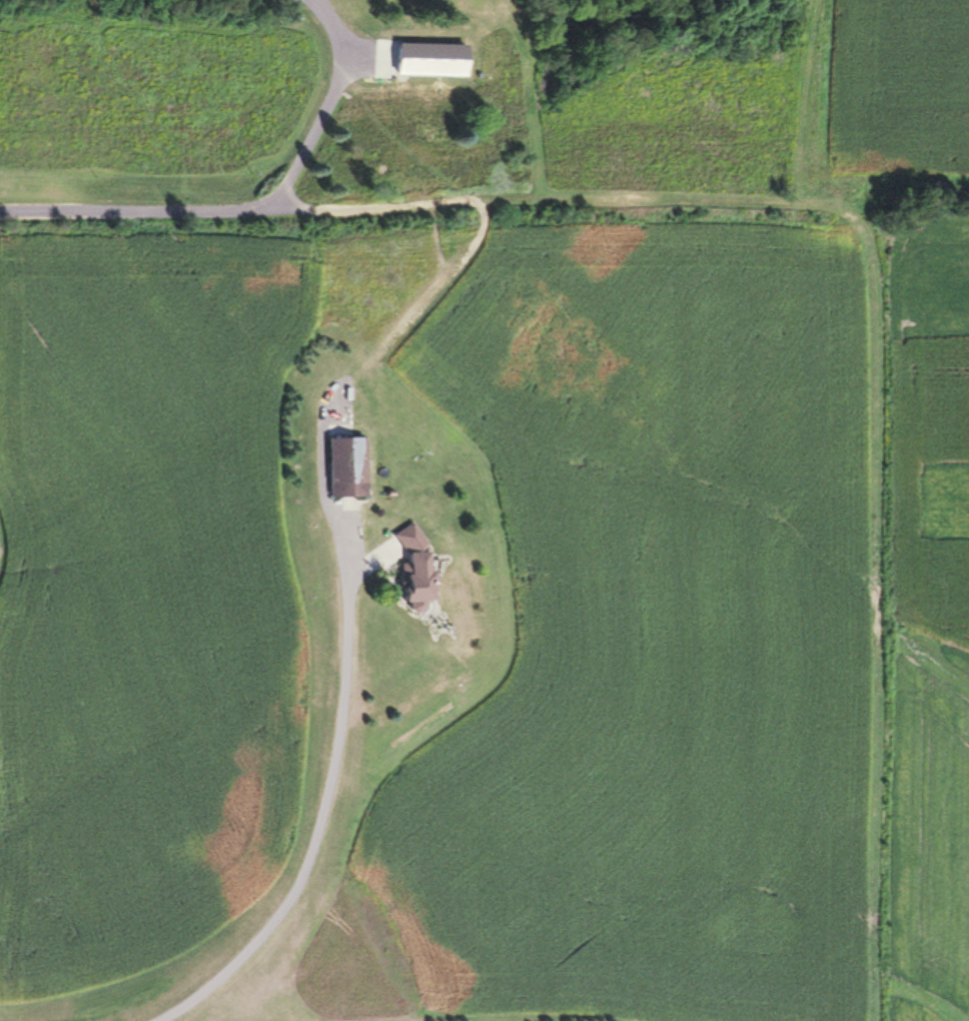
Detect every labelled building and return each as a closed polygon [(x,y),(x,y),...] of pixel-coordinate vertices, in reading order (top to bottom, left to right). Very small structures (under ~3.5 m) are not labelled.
[(367,496),(367,438),(328,438),(328,496),(367,496)] [(422,525),(397,527),(405,613),(427,612),(426,601),(429,601),(422,525)]
